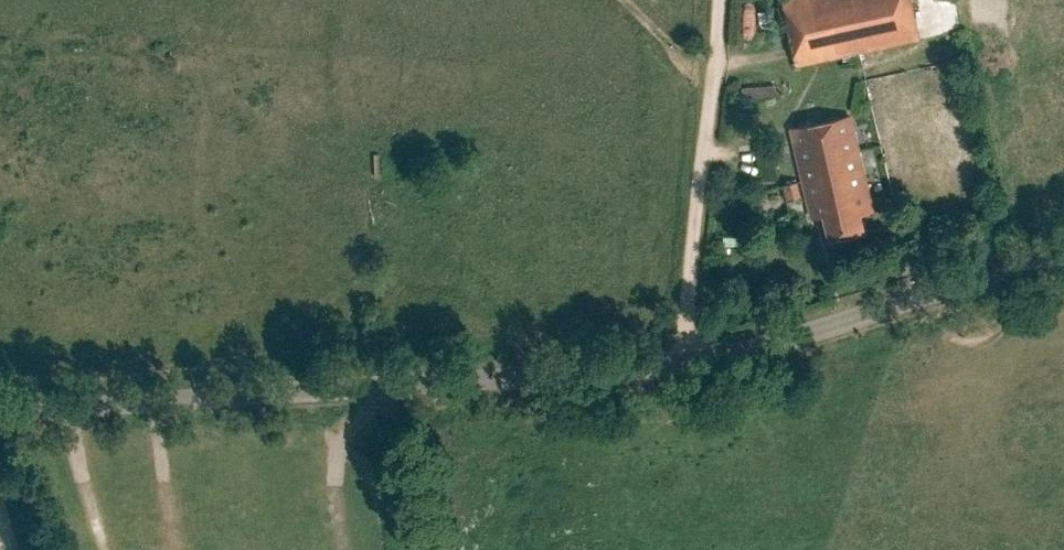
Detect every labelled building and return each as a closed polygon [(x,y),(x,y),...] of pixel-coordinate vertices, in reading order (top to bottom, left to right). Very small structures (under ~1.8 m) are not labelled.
[(797,66),(920,40),(912,0),(783,0),(797,66)] [(745,88),(746,101),(778,99),(777,86),(745,88)] [(851,117),(792,131),(806,189),(809,189),(812,199),(816,198),(820,216),(825,215),(831,239),(864,231),(860,214),(873,211),(851,117)] [(800,182),(788,184),(791,199),(803,196),(800,182)]
